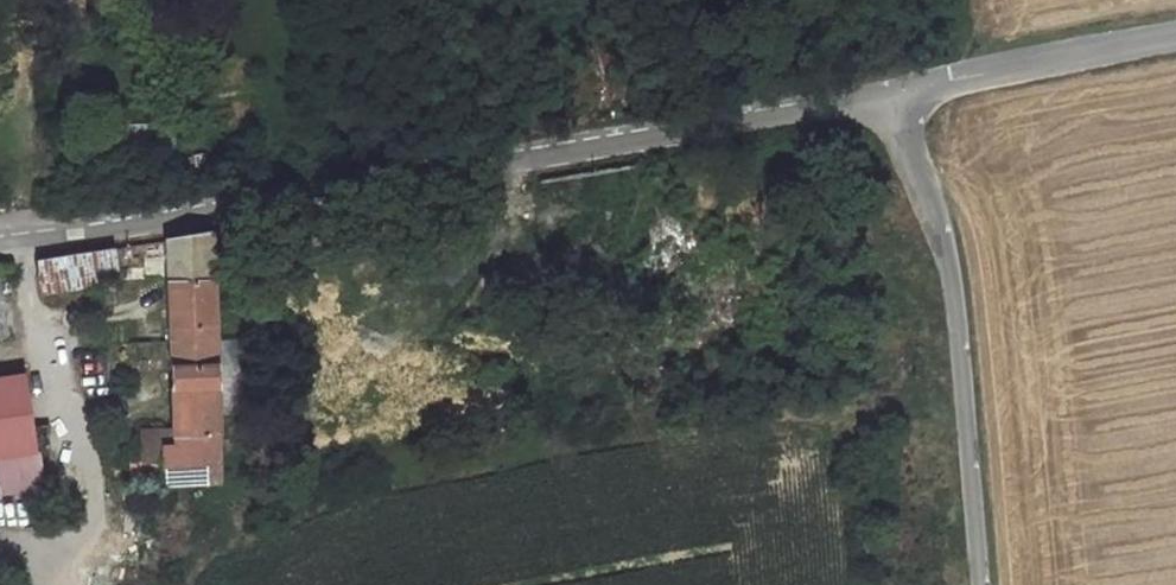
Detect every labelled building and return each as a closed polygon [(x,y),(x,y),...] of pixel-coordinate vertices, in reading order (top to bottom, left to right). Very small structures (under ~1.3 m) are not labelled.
[(169,280),(175,434),(148,435),(148,461),(133,461),(132,484),(219,486),(220,481),(211,235),(170,241),(170,280),(169,280)] [(113,250),(42,262),(42,291),(113,279),(113,250)] [(40,447),(27,372),(0,377),(0,454),(40,447)]
